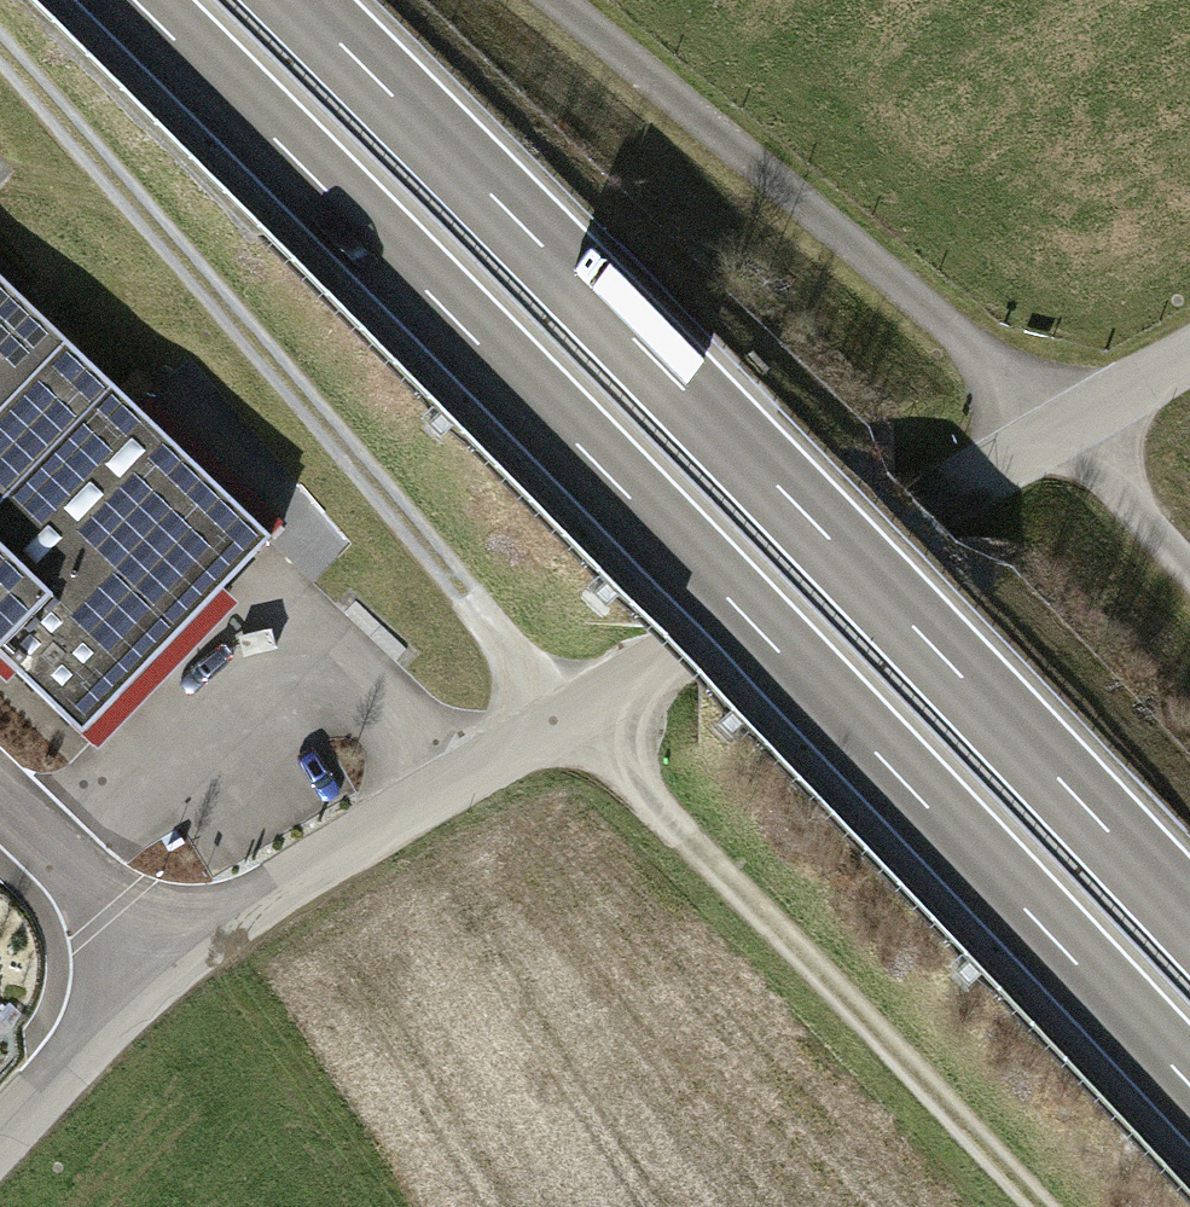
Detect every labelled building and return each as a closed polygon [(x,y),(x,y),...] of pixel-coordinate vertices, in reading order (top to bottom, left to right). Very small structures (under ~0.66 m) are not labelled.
[(79,742),(273,546),(0,277),(0,664),(79,742)]
